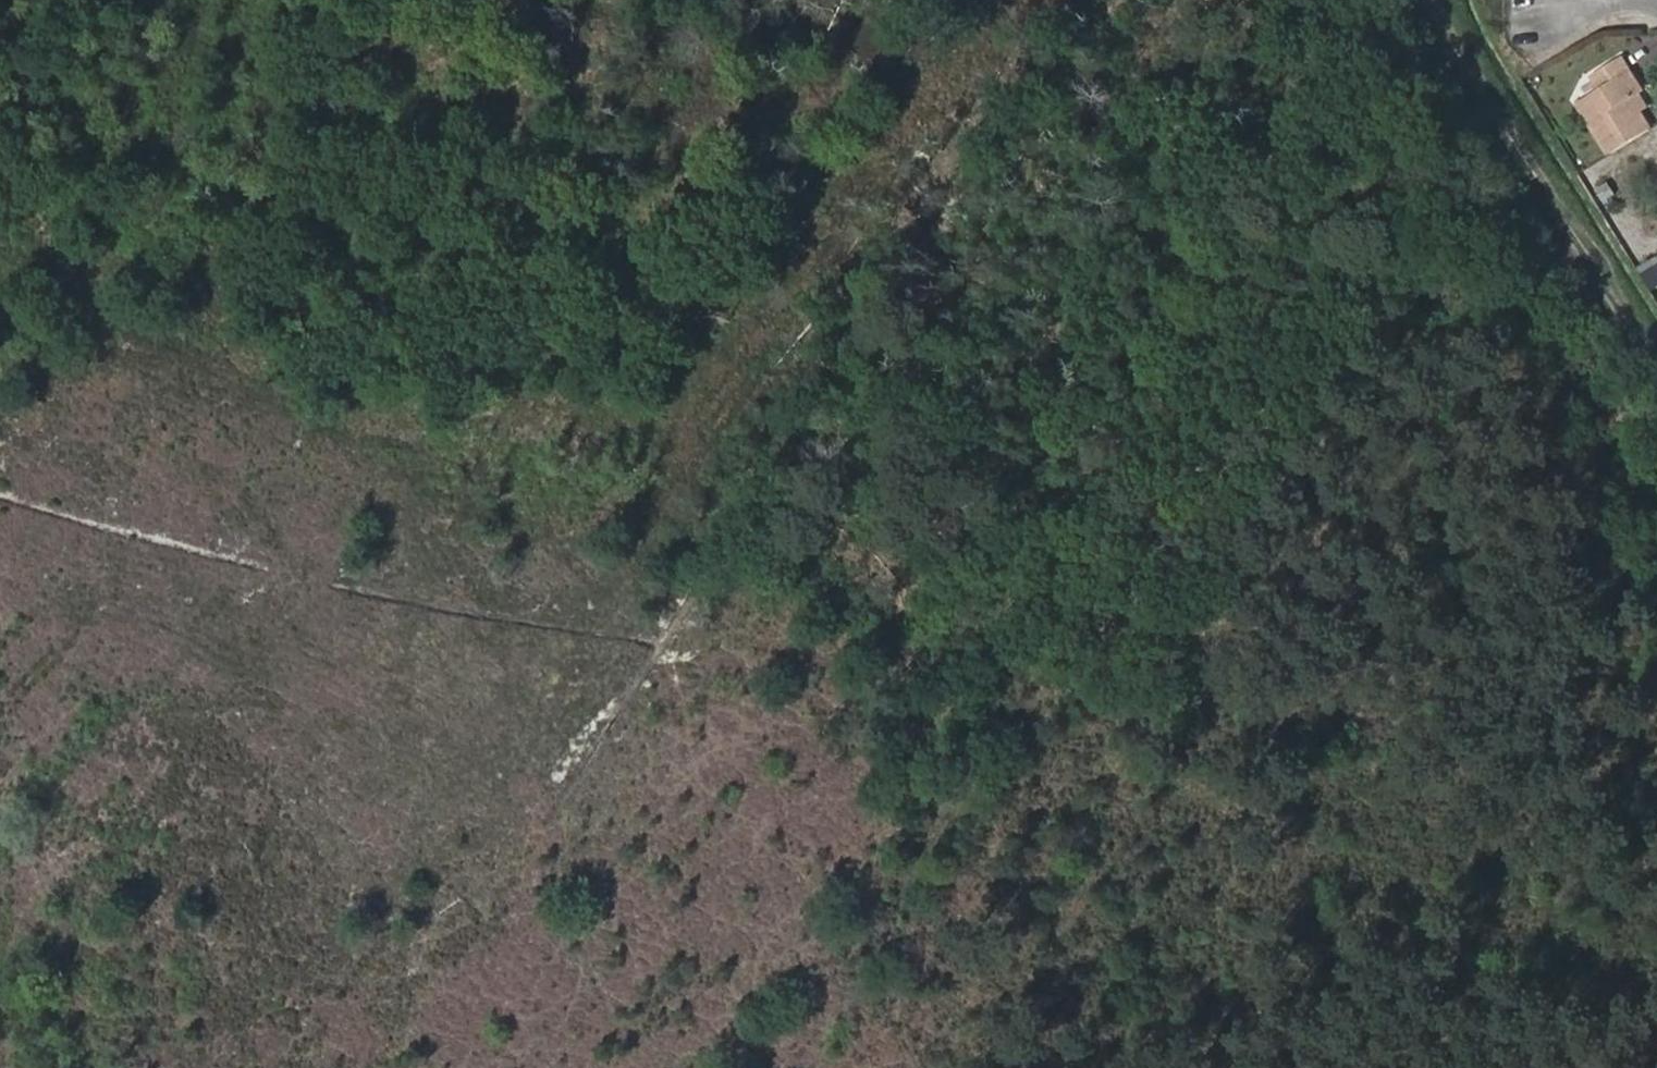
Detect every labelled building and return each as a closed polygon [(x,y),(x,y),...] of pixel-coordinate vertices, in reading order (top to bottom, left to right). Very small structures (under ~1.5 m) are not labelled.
[(1611,155),(1653,129),(1633,98),(1643,92),(1623,59),(1592,78),(1600,93),(1580,105),(1611,155)]
